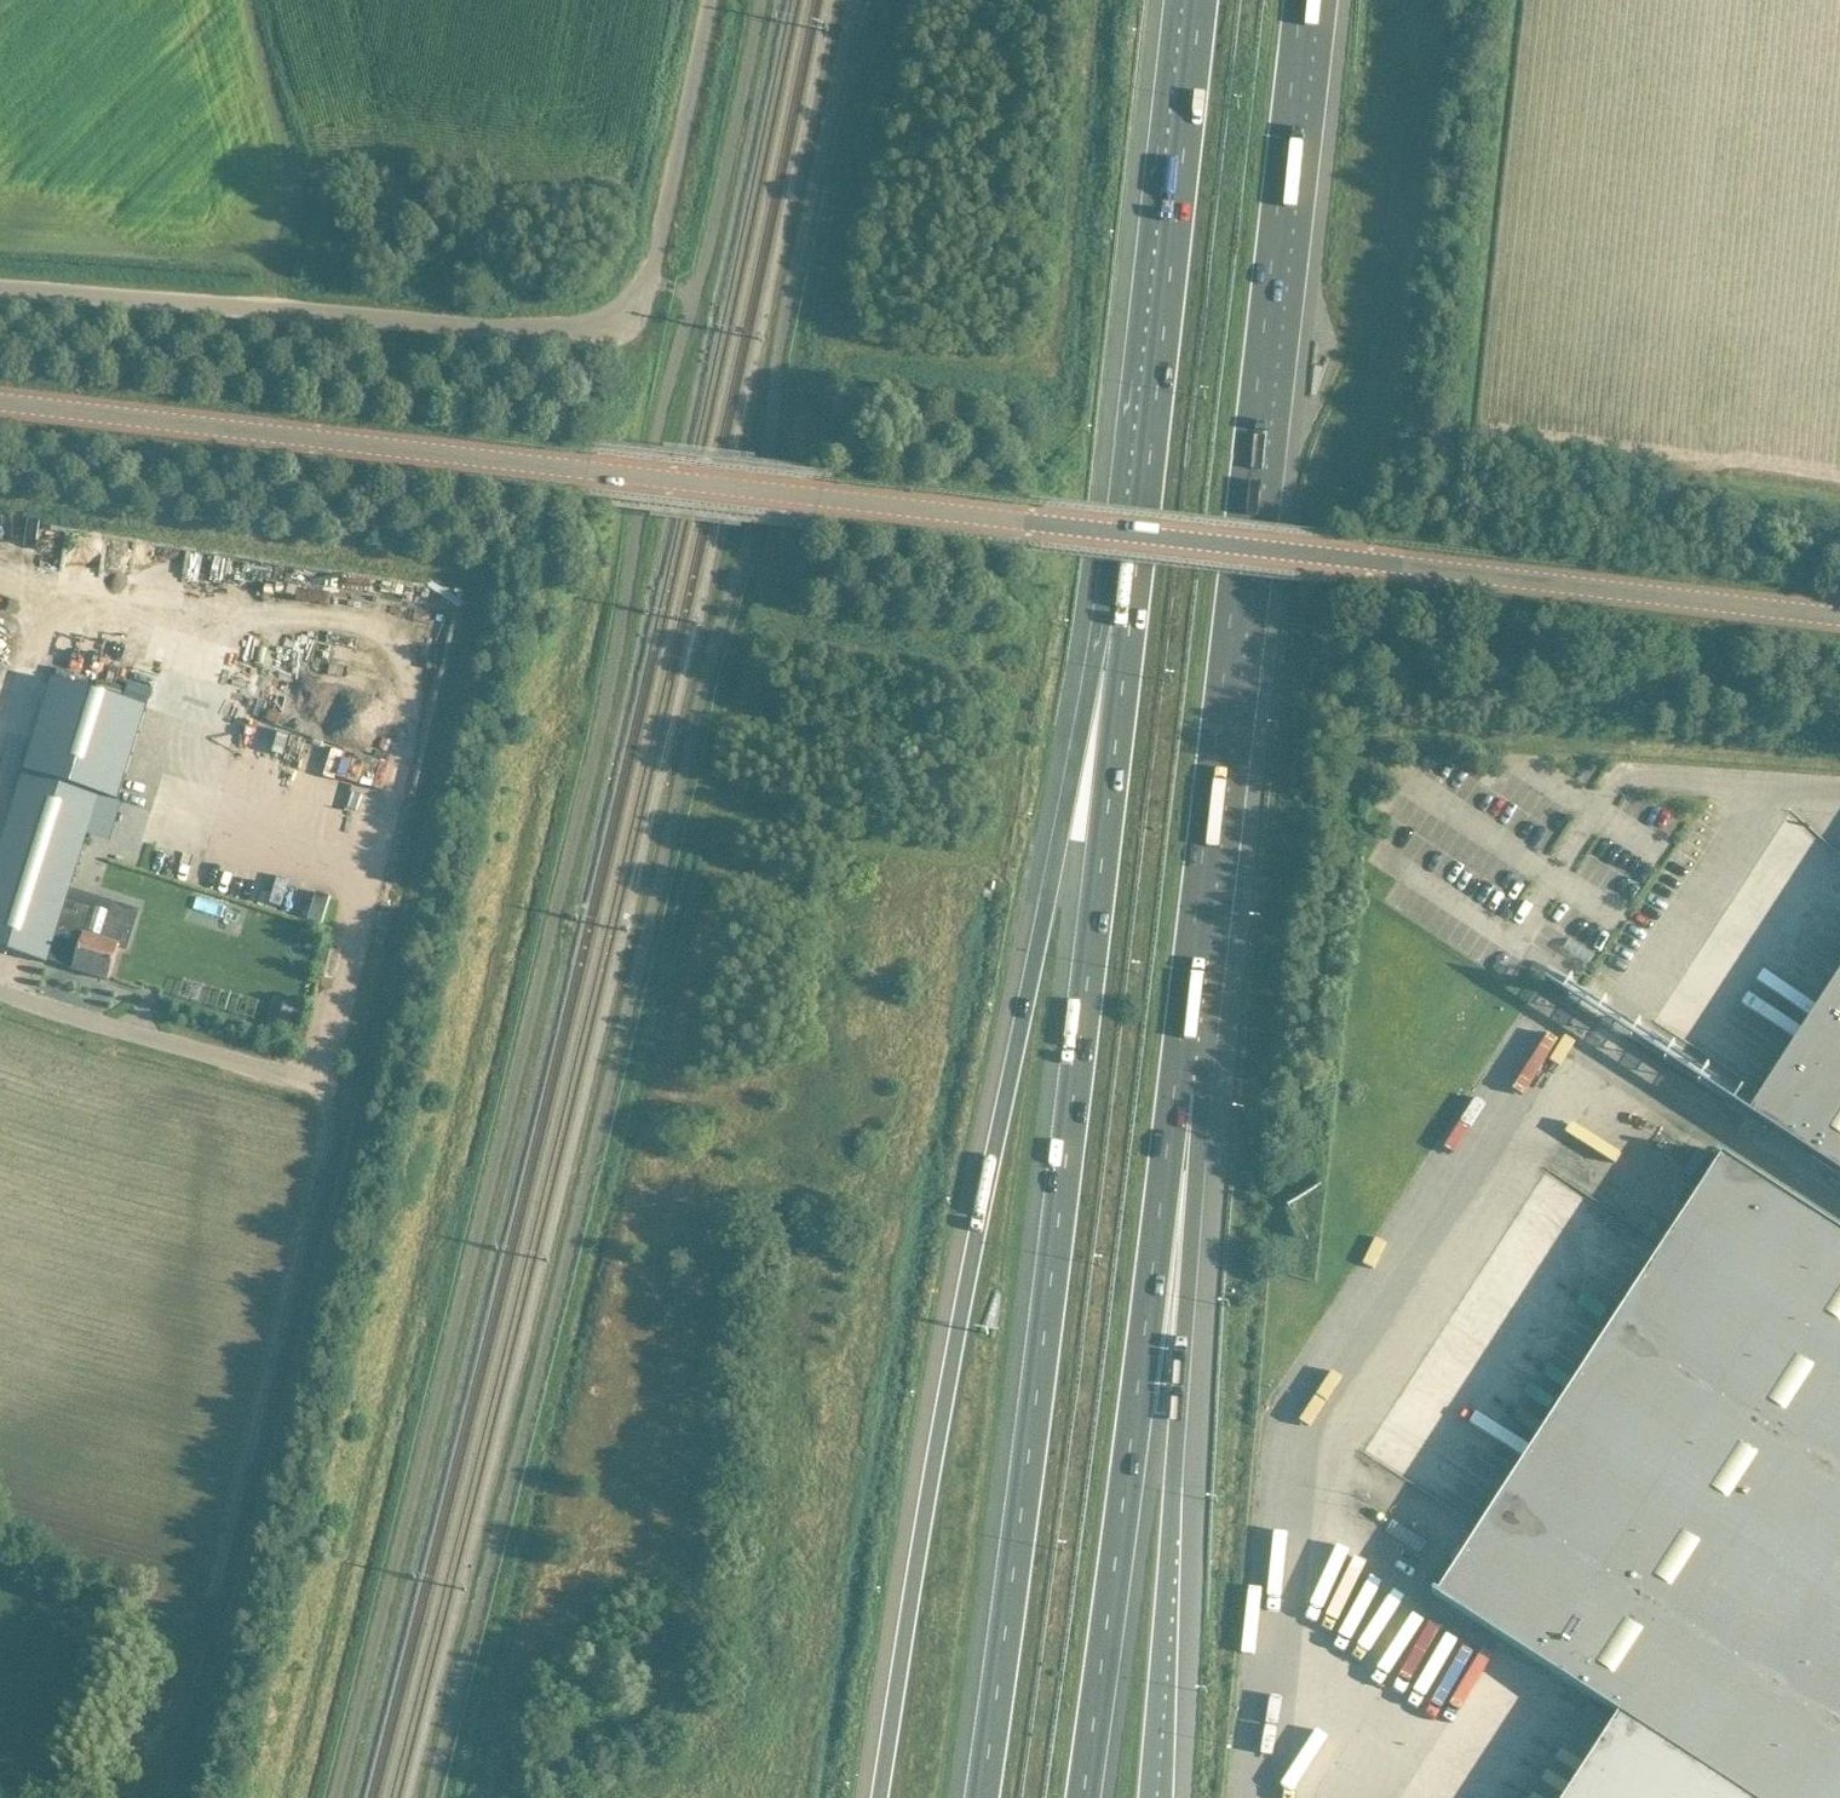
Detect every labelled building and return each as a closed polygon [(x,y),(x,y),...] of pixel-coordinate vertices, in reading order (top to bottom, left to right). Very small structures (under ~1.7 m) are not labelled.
[(19,600),(11,624),(21,627),(29,603),(19,600)] [(46,963),(47,961),(66,901),(70,888),(98,795),(118,801),(147,709),(124,702),(53,680),(31,752),(0,851),(0,949),(46,963)] [(129,683),(124,702),(147,709),(152,690),(129,683)] [(118,836),(108,855),(121,861),(130,842),(118,836)] [(66,901),(47,961),(109,980),(119,948),(127,950),(136,923),(66,901)] [(1749,1116),(1839,1175),(1839,975),(1749,1116)] [(275,1005),(270,1023),(284,1027),(289,1009),(275,1005)] [(1619,1715),(1565,1797),(1839,1797),(1839,1232),(1719,1153),(1717,1156),(1721,1159),(1439,1593),(1435,1590),(1433,1594),(1619,1715)]
